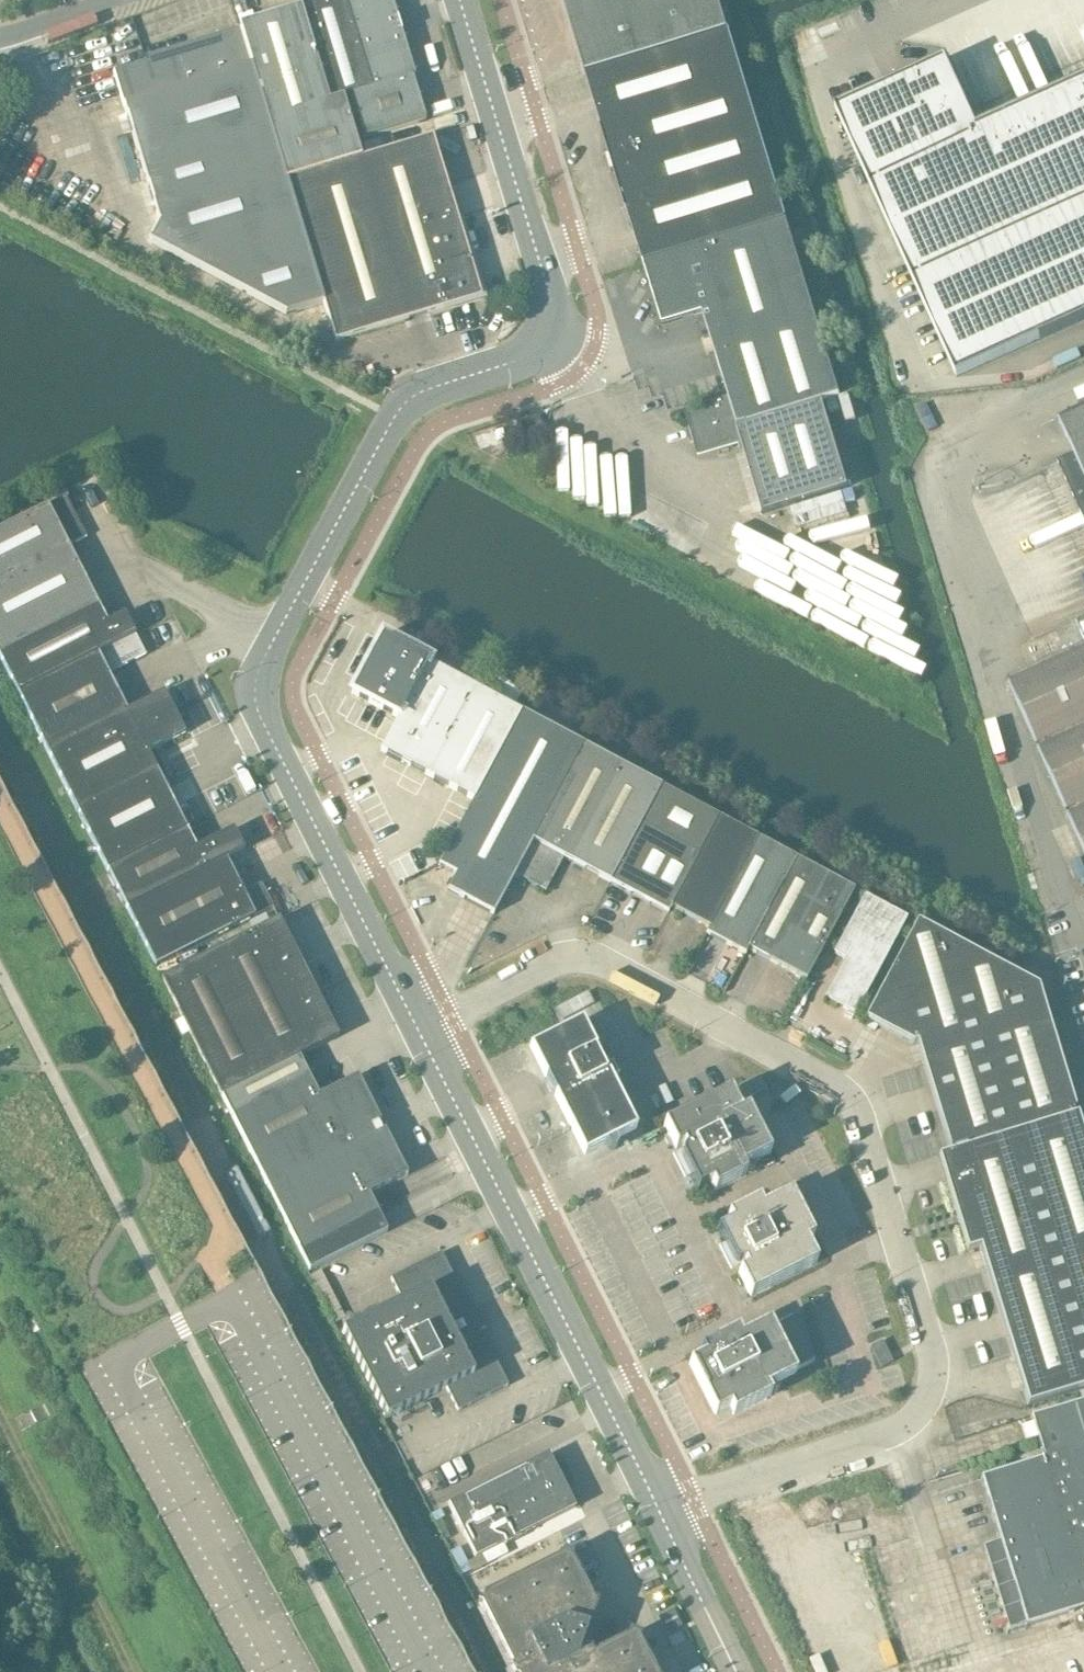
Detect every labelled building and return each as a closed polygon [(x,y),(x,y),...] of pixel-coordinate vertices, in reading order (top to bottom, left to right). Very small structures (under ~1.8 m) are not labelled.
[(349,97),(349,94),(371,88),(344,0),(306,0),(299,2),(300,7),(328,101),(342,96),(343,99),(349,97)] [(361,135),(362,134),(363,138),(426,119),(412,76),(415,75),(402,32),(399,32),(395,18),(397,17),(392,0),(344,0),(371,88),(349,94),(349,97),(361,135)] [(719,0),(564,0),(586,74),(728,31),(719,0)] [(361,135),(349,97),(343,99),(342,96),(328,101),(300,7),(299,2),(298,2),(299,7),(240,25),(287,180),(361,157),(355,137),(361,135)] [(324,303),(287,180),(240,25),(240,28),(172,48),(172,49),(144,58),(145,61),(114,71),(160,222),(149,241),(168,251),(286,314),(324,303)] [(644,264),(787,221),(728,31),(586,74),(640,251),(644,264)] [(977,130),(946,60),(836,109),(957,377),(1083,320),(1083,81),(977,130)] [(287,180),(324,303),(335,342),(482,297),(467,251),(433,136),(361,157),(287,180)] [(737,426),(823,401),(841,396),(787,221),(644,264),(664,327),(704,314),(729,397),(737,426)] [(848,486),(823,401),(737,426),(729,397),(685,410),(698,454),(741,441),(763,512),(848,486)] [(1059,421),(1074,455),(1058,462),(1083,521),(1083,410),(1059,421)] [(97,604),(68,546),(86,537),(65,496),(0,529),(0,653),(97,604)] [(135,634),(125,613),(107,623),(97,604),(0,653),(0,660),(17,693),(135,634)] [(127,712),(127,711),(108,674),(145,655),(135,634),(17,693),(32,722),(26,725),(33,739),(39,736),(47,753),(127,712)] [(398,717),(428,661),(382,636),(352,693),(398,717)] [(1009,683),(1083,851),(1083,649),(1009,683)] [(474,801),(522,711),(428,661),(398,717),(398,718),(381,751),(473,800),(438,865),(473,801),(474,801)] [(184,733),(173,711),(164,692),(127,711),(127,712),(47,753),(106,870),(187,829),(147,752),(184,733)] [(513,875),(584,744),(522,711),(474,801),(473,801),(438,865),(456,874),(447,890),(493,915),(514,875),(513,875)] [(611,883),(663,786),(584,744),(513,875),(514,875),(515,874),(546,891),(563,857),(611,883)] [(697,854),(718,816),(663,786),(611,883),(667,913),(671,907),(671,908),(699,856),(697,854)] [(710,929),(758,838),(718,816),(697,854),(699,856),(671,908),(708,928),(710,929)] [(226,862),(227,861),(226,860),(244,850),(233,829),(196,847),(187,829),(106,870),(127,910),(225,860),(226,862)] [(747,948),(796,858),(758,838),(710,929),(708,928),(705,934),(745,954),(748,949),(747,948)] [(805,979),(854,889),(796,858),(747,948),(748,949),(805,979)] [(243,893),(227,861),(226,862),(225,860),(127,910),(155,967),(272,907),(261,884),(243,893)] [(855,1015),(907,918),(864,895),(833,953),(844,960),(824,998),(855,1015)] [(299,1057),(322,1046),(338,1037),(278,919),(161,978),(181,1018),(188,1032),(221,1097),(299,1057)] [(937,1158),(953,1210),(965,1206),(1083,1171),(1083,1142),(1042,1004),(1037,987),(917,923),(865,1020),(912,1045),(916,1044),(950,1155),(937,1158)] [(615,1150),(616,1149),(617,1146),(617,1144),(615,1139),(635,1129),(606,1070),(605,1070),(603,1067),(605,1065),(606,1062),(606,1061),(605,1058),(603,1056),(600,1055),(597,1056),(595,1052),(597,1051),(581,1020),(558,1032),(559,1033),(553,1036),(552,1035),(529,1046),(545,1078),(547,1077),(555,1095),(554,1096),(584,1155),(605,1144),(608,1149),(610,1150),(612,1151),(615,1150)] [(300,1254),(308,1271),(387,1232),(368,1195),(408,1175),(384,1130),(382,1131),(378,1123),(381,1122),(357,1076),(318,1096),(299,1057),(221,1097),(300,1254)] [(740,1113),(730,1092),(664,1125),(676,1149),(683,1145),(685,1150),(683,1152),(682,1154),(681,1157),(682,1160),(697,1191),(711,1184),(714,1191),(746,1175),(742,1168),(770,1154),(747,1109),(740,1113)] [(258,1239),(270,1233),(236,1168),(224,1174),(258,1239)] [(979,1249),(1000,1315),(1083,1289),(1083,1171),(965,1206),(953,1210),(966,1252),(979,1249)] [(813,1239),(790,1193),(762,1208),(758,1201),(727,1216),(731,1224),(717,1231),(732,1262),(734,1264),(737,1265),(740,1266),(743,1265),(745,1269),(738,1273),(750,1297),(816,1263),(806,1242),(813,1239)] [(468,1309),(441,1254),(391,1279),(402,1301),(342,1331),(386,1419),(446,1388),(457,1410),(507,1385),(479,1330),(484,1328),(473,1307),(468,1309)] [(1000,1315),(1029,1406),(1083,1389),(1083,1289),(1000,1315)] [(814,1361),(798,1313),(791,1316),(771,1327),(769,1323),(741,1337),(737,1330),(699,1349),(703,1356),(689,1363),(715,1415),(729,1408),(733,1415),(770,1396),(767,1389),(795,1375),(793,1371),(814,1361)] [(881,1368),(892,1362),(882,1341),(870,1347),(881,1368)] [(1043,1459),(981,1478),(1000,1541),(987,1545),(1013,1630),(1083,1608),(1083,1402),(1030,1418),(1043,1459)] [(475,1558),(575,1507),(548,1454),(448,1505),(464,1538),(466,1538),(473,1553),(472,1554),(475,1558)] [(562,1556),(563,1554),(562,1553),(560,1558),(484,1596),(480,1595),(479,1596),(482,1597),(479,1605),(477,1604),(476,1605),(481,1607),(511,1667),(510,1671),(653,1671),(638,1642),(640,1638),(638,1637),(637,1640),(630,1637),(630,1635),(629,1634),(628,1639),(590,1658),(581,1640),(584,1639),(588,1628),(585,1627),(593,1604),(596,1605),(596,1604),(592,1602),(571,1561),(572,1557),(571,1556),(570,1559),(562,1556)]
